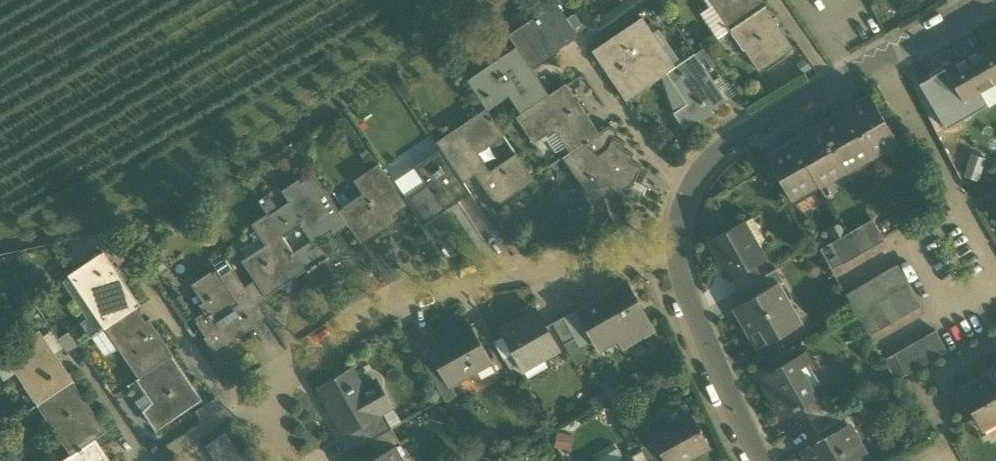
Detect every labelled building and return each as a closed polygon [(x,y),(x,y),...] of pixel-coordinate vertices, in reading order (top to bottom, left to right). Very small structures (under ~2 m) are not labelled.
[(731,29),(711,0),(704,0),(709,7),(700,14),(717,39),(731,29)] [(731,29),(765,6),(761,0),(711,0),(731,29)] [(510,36),(517,46),(531,67),(576,36),(556,5),(535,20),(537,24),(527,31),(524,27),(510,36)] [(794,48),(765,6),(731,29),(760,72),(794,48)] [(579,10),(568,17),(575,29),(587,21),(579,10)] [(662,76),(667,73),(669,71),(646,37),(653,33),(642,17),(592,51),(626,100),(662,76)] [(535,20),(524,27),(527,31),(537,24),(535,20)] [(659,29),(653,33),(646,37),(669,71),(682,62),(659,29)] [(982,49),(995,74),(995,41),(982,49)] [(510,97),(521,114),(549,94),(531,67),(517,46),(467,80),(483,103),(504,88),(510,97)] [(696,53),(701,61),(705,58),(711,68),(717,64),(706,46),(696,53)] [(995,82),(995,74),(982,49),(946,69),(946,70),(959,92),(963,101),(995,82)] [(682,62),(669,71),(667,73),(687,104),(674,113),(684,129),(697,120),(699,123),(713,114),(711,111),(727,100),(701,61),(696,53),(682,62)] [(946,70),(933,77),(946,100),(959,92),(946,70)] [(662,76),(674,113),(687,104),(667,73),(662,76)] [(932,108),(946,100),(933,77),(919,85),(932,108)] [(566,83),(549,94),(521,114),(516,117),(529,137),(550,123),(554,130),(565,146),(570,153),(599,133),(566,83)] [(504,88),(483,103),(488,111),(489,111),(510,97),(504,88)] [(870,96),(844,111),(870,155),(896,141),(870,96)] [(470,166),(495,204),(534,178),(518,154),(490,172),(477,153),(504,135),(500,128),(489,111),(488,111),(450,137),(470,166)] [(871,157),(870,155),(844,111),(818,126),(843,168),(845,171),(871,157)] [(545,136),(554,130),(550,123),(529,137),(534,143),(545,136)] [(817,183),(843,168),(818,126),(792,141),(817,183)] [(609,127),(599,133),(570,153),(568,154),(577,166),(600,185),(604,198),(617,194),(633,182),(641,166),(630,160),(633,155),(622,149),(625,143),(614,137),(617,131),(609,127)] [(557,152),(565,146),(554,130),(545,136),(557,152)] [(442,149),(459,174),(470,166),(450,137),(438,144),(442,149)] [(817,184),(817,183),(792,141),(766,156),(792,199),(806,191),(806,190),(817,184)] [(406,198),(424,224),(471,192),(459,174),(442,149),(420,164),(431,181),(427,184),(406,198)] [(593,201),(604,198),(600,185),(577,166),(568,154),(563,157),(593,201)] [(986,159),(971,154),(964,176),(978,181),(986,159)] [(370,190),(339,212),(348,225),(361,244),(382,229),(379,225),(407,205),(379,164),(361,176),(370,190)] [(395,181),(406,198),(427,184),(415,167),(395,181)] [(334,235),(348,225),(339,212),(314,175),(302,183),(299,179),(282,190),(289,201),(269,215),(284,237),(301,225),(312,241),(313,242),(317,240),(331,230),(334,235)] [(294,253),(284,237),(269,215),(267,213),(252,223),(266,244),(242,261),(255,280),(266,297),(268,296),(306,270),(294,253)] [(743,222),(756,245),(766,239),(753,216),(743,222)] [(872,219),(862,225),(873,246),(884,240),(872,219)] [(709,241),(731,278),(755,264),(764,259),(756,245),(743,222),(709,241)] [(863,252),(873,246),(862,225),(851,231),(863,252)] [(853,258),(863,252),(851,231),(841,237),(853,258)] [(842,264),(853,258),(841,237),(830,243),(842,264)] [(306,270),(308,272),(329,258),(317,240),(313,242),(312,241),(294,253),(306,270)] [(832,270),(842,264),(830,243),(820,249),(832,270)] [(95,300),(111,324),(136,307),(139,305),(104,253),(71,276),(90,303),(95,300)] [(738,291),(752,283),(763,277),(755,264),(731,278),(738,291)] [(898,264),(887,270),(899,291),(910,285),(898,264)] [(196,322),(215,350),(255,323),(242,303),(252,297),(245,287),(234,270),(223,278),(217,269),(197,282),(208,298),(202,302),(210,313),(196,322)] [(776,269),(763,277),(752,283),(757,293),(777,282),(778,284),(783,281),(776,269)] [(889,297),(899,291),(887,270),(877,276),(889,297)] [(92,337),(106,327),(90,303),(71,276),(62,282),(87,318),(80,322),(91,338),(92,337)] [(879,303),(889,297),(877,276),(867,282),(879,303)] [(245,287),(252,297),(258,306),(269,298),(268,296),(266,297),(255,280),(245,287)] [(620,338),(624,347),(654,330),(626,282),(608,292),(609,294),(581,310),(579,311),(595,340),(615,330),(620,338)] [(733,307),(758,349),(801,324),(800,323),(789,329),(778,309),(789,302),(778,284),(777,282),(757,293),(733,307)] [(868,309),(879,303),(867,282),(856,288),(868,309)] [(910,285),(899,291),(911,312),(922,306),(910,285)] [(858,315),(868,309),(856,288),(846,294),(858,315)] [(899,291),(889,297),(901,318),(911,312),(899,291)] [(265,316),(258,306),(252,297),(242,303),(255,323),(265,316)] [(889,297),(879,303),(891,324),(901,318),(889,297)] [(90,303),(106,327),(111,324),(95,300),(90,303)] [(789,329),(800,323),(789,302),(778,309),(789,329)] [(879,303),(868,309),(880,330),(891,324),(879,303)] [(151,330),(136,307),(111,324),(106,327),(120,348),(140,377),(141,376),(173,355),(155,328),(151,330)] [(579,308),(563,317),(575,338),(581,349),(595,340),(579,311),(581,310),(579,308)] [(870,336),(880,330),(868,309),(858,315),(870,336)] [(538,349),(543,360),(559,351),(536,310),(501,329),(505,335),(515,353),(518,360),(538,349)] [(565,344),(575,338),(563,317),(553,323),(565,344)] [(439,365),(449,383),(451,381),(474,369),(475,371),(492,362),(470,324),(457,331),(459,334),(450,338),(449,336),(429,347),(429,348),(430,349),(433,347),(439,359),(436,360),(439,365)] [(106,327),(92,337),(106,357),(120,348),(106,327)] [(52,330),(42,336),(54,354),(63,347),(58,339),(52,330)] [(615,330),(595,340),(600,349),(620,338),(615,330)] [(936,330),(925,336),(937,357),(948,351),(936,330)] [(69,331),(58,339),(63,347),(67,353),(79,345),(69,331)] [(40,404),(43,402),(73,382),(54,354),(42,336),(39,332),(6,354),(18,371),(40,404)] [(515,353),(505,335),(494,341),(504,359),(515,353)] [(927,363),(937,357),(925,336),(915,342),(927,363)] [(587,360),(581,349),(575,338),(565,344),(577,365),(587,360)] [(917,369),(927,363),(915,342),(905,348),(917,369)] [(421,358),(428,371),(439,365),(436,360),(430,349),(429,348),(421,358)] [(906,375),(917,369),(905,348),(894,354),(906,375)] [(538,349),(518,360),(524,370),(543,360),(538,349)] [(760,378),(782,415),(801,405),(825,391),(825,390),(818,394),(806,373),(813,369),(804,353),(760,378)] [(18,371),(6,354),(0,358),(0,374),(4,381),(18,371)] [(892,375),(896,381),(906,375),(894,354),(884,360),(892,375)] [(203,399),(173,355),(141,376),(159,402),(145,412),(158,430),(203,399)] [(367,394),(381,386),(368,364),(354,372),(367,394)] [(449,383),(439,365),(428,371),(446,402),(459,395),(452,384),(451,381),(449,383)] [(318,386),(345,435),(348,434),(384,413),(395,408),(382,386),(381,386),(367,394),(354,372),(352,367),(318,386)] [(451,381),(452,384),(475,371),(474,369),(451,381)] [(818,394),(825,390),(813,369),(806,373),(818,394)] [(639,370),(628,376),(634,387),(645,381),(639,370)] [(989,371),(959,388),(981,428),(995,419),(995,383),(989,371)] [(106,431),(73,382),(43,402),(56,422),(52,425),(72,454),(95,439),(106,431)] [(605,391),(589,399),(595,410),(610,401),(605,391)] [(801,405),(810,422),(835,408),(825,391),(801,405)] [(196,411),(202,421),(223,407),(216,397),(196,411)] [(448,411),(433,406),(429,418),(445,423),(448,411)] [(402,421),(395,408),(384,413),(392,427),(402,421)] [(842,420),(835,408),(810,422),(818,434),(842,420)] [(356,447),(369,440),(392,427),(384,413),(348,434),(356,447)] [(709,446),(702,432),(703,432),(701,428),(700,429),(690,413),(652,434),(655,440),(667,460),(682,460),(709,446)] [(981,428),(983,430),(995,423),(995,419),(981,428)] [(849,424),(836,432),(838,436),(852,428),(849,424)] [(402,444),(392,427),(369,440),(378,455),(394,446),(395,448),(402,444)] [(808,460),(868,460),(870,460),(852,428),(838,436),(836,432),(802,451),(808,460)] [(205,446),(212,456),(232,442),(225,432),(205,446)] [(574,435),(557,432),(554,447),(570,451),(574,435)] [(95,439),(72,454),(62,460),(105,460),(101,454),(104,452),(95,439)] [(643,450),(649,460),(667,460),(655,440),(641,448),(643,450)] [(216,460),(226,460),(239,452),(232,442),(212,456),(216,460)] [(395,448),(394,446),(378,455),(368,460),(403,460),(395,448)] [(624,460),(617,448),(595,460),(596,460),(624,460)] [(643,450),(632,456),(635,460),(649,460),(643,450)] [(239,452),(226,460),(245,460),(239,452)]
